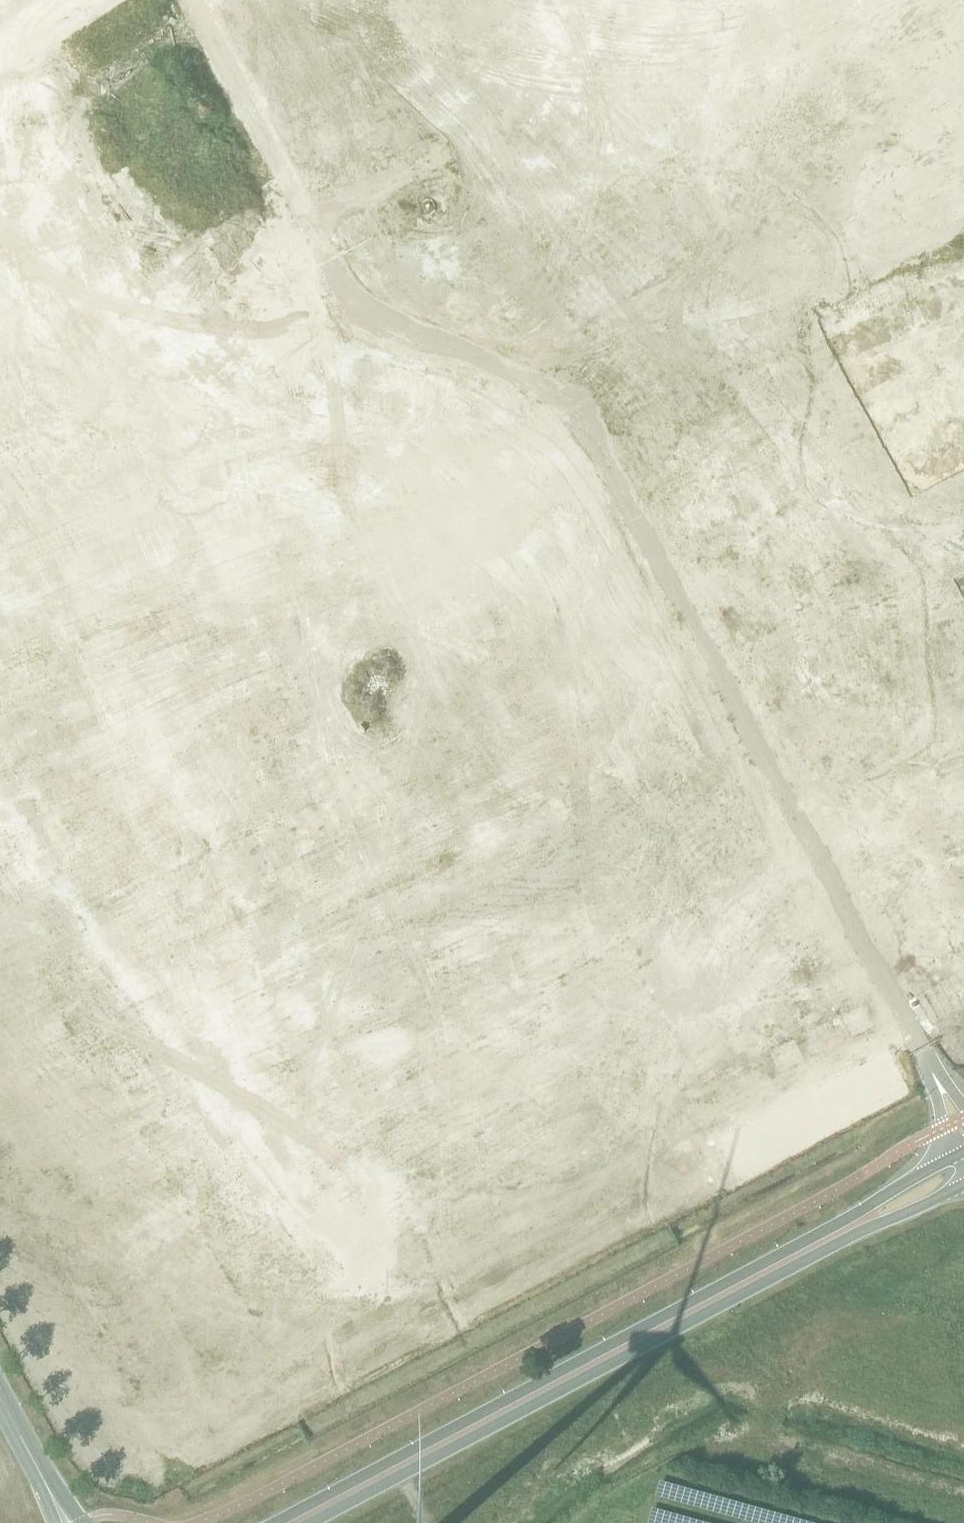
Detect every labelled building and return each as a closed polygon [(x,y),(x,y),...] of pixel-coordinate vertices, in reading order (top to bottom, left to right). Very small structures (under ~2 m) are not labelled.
[(838,1018),(771,1047),(779,1067),(875,1026),(865,1003),(837,1015),(838,1018)] [(859,1066),(718,1141),(739,1180),(880,1105),(859,1066)]
